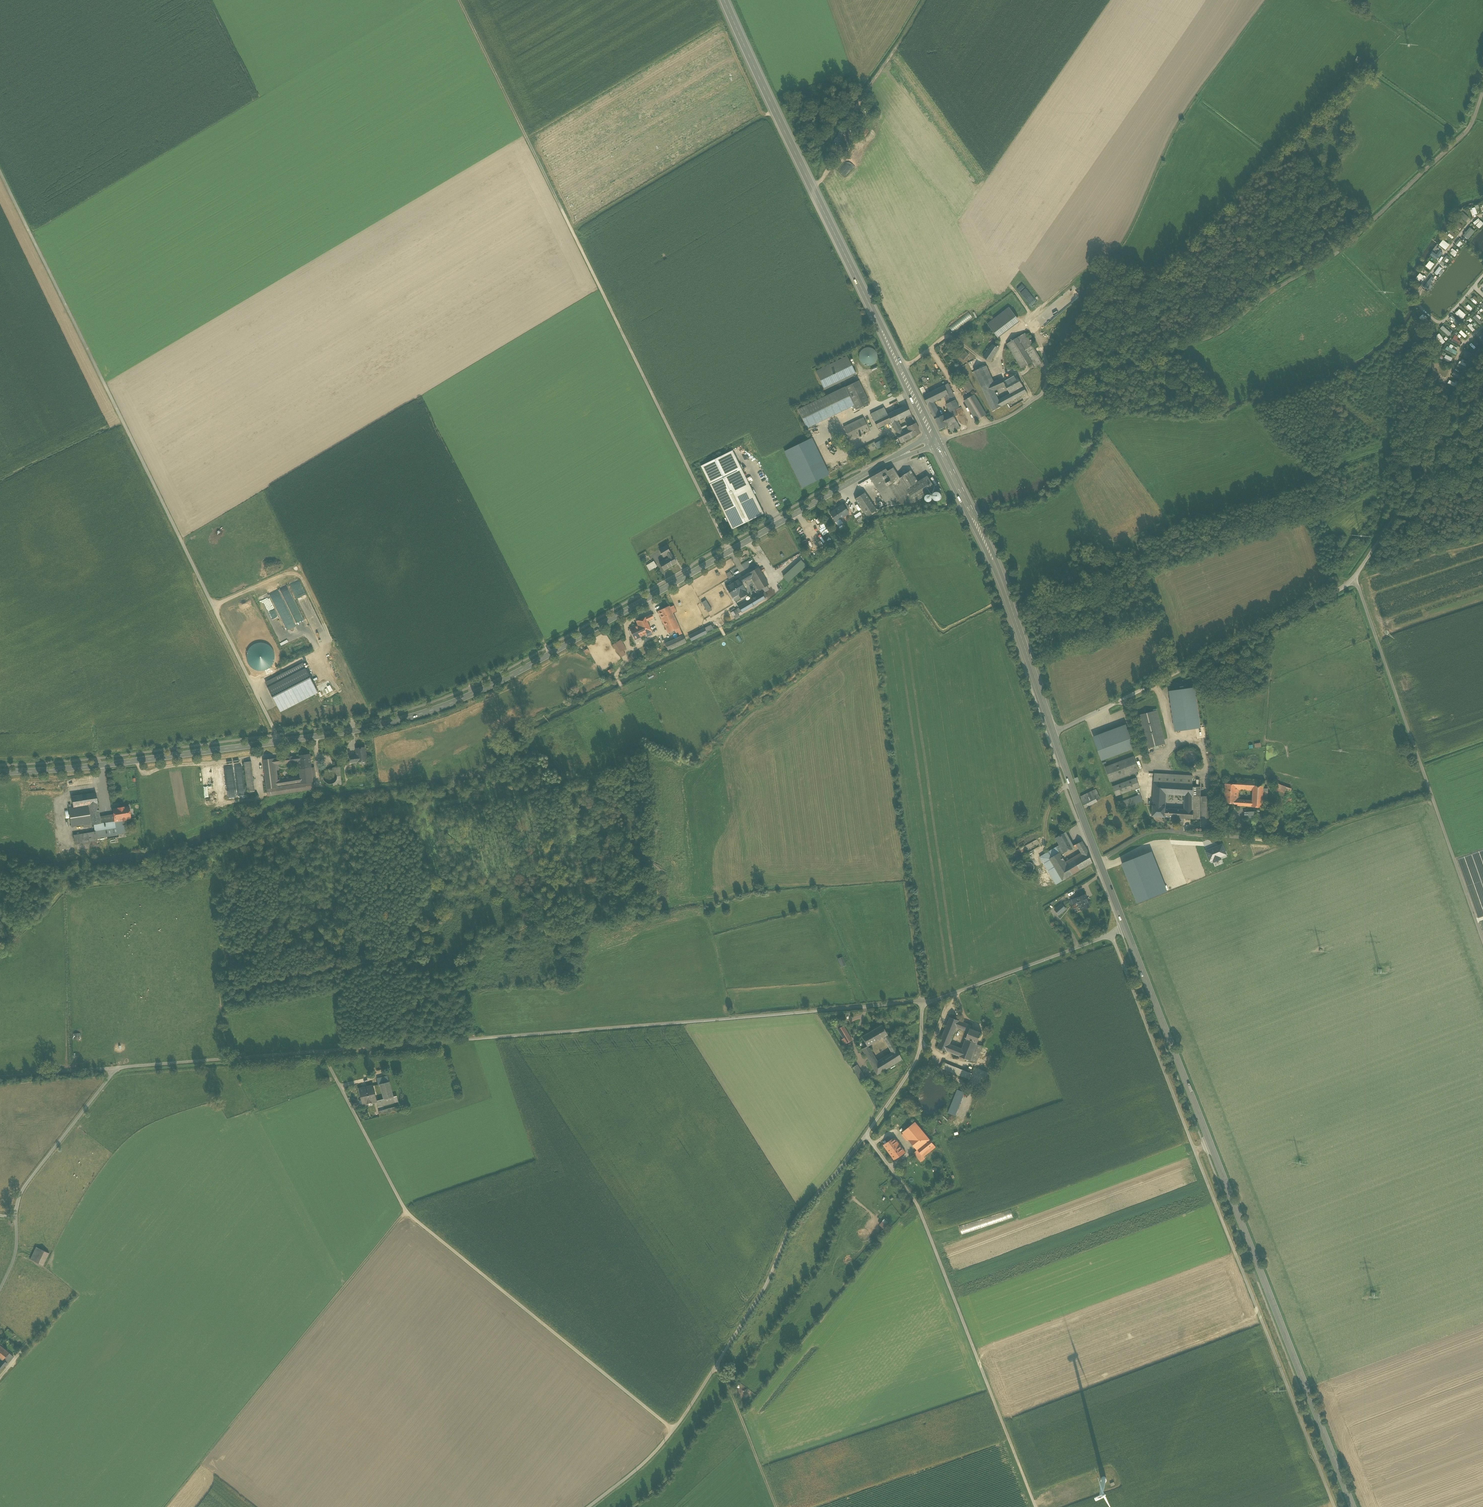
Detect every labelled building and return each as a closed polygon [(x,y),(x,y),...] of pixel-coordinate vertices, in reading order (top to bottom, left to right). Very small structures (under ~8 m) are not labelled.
[(1464,222),(1468,218),(1462,212),(1458,216),(1464,222)] [(1472,222),(1478,228),(1482,223),(1477,218),(1472,222)] [(1469,227),(1462,235),(1467,239),(1474,231),(1469,227)] [(1443,241),(1439,245),(1445,249),(1448,245),(1443,241)] [(1449,252),(1454,257),(1457,252),(1452,248),(1449,252)] [(1438,266),(1433,273),(1437,275),(1441,268),(1438,266)] [(1426,290),(1434,279),(1430,276),(1422,287),(1426,290)] [(1461,319),(1465,315),(1459,308),(1455,312),(1461,319)] [(1019,322),(1009,309),(988,325),(998,338),(1019,322)] [(971,318),(967,313),(950,326),(954,331),(971,318)] [(1473,318),(1480,324),(1482,320),(1482,319),(1476,314),(1473,318)] [(1449,318),(1457,325),(1460,322),(1452,315),(1449,318)] [(1438,328),(1448,336),(1452,332),(1442,324),(1438,328)] [(1415,335),(1420,339),(1424,334),(1419,330),(1415,335)] [(1465,338),(1467,335),(1461,330),(1458,332),(1465,338)] [(1441,344),(1445,342),(1439,333),(1435,335),(1441,344)] [(1024,334),(1007,344),(1021,368),(1032,363),(1035,367),(1042,363),(1024,334)] [(1458,344),(1460,341),(1456,339),(1458,336),(1454,334),(1451,340),(1458,344)] [(1448,347),(1446,346),(1444,349),(1455,354),(1456,351),(1451,348),(1453,345),(1450,344),(1448,347)] [(993,345),(984,358),(990,362),(999,348),(993,345)] [(859,357),(860,360),(861,362),(864,364),(866,365),(869,365),(872,365),(874,363),(876,361),(877,358),(877,356),(877,353),(875,350),(873,349),(870,348),(867,347),(865,348),(862,350),(860,352),(859,354),(859,357)] [(964,349),(959,356),(963,359),(968,352),(964,349)] [(1450,363),(1452,357),(1445,354),(1443,360),(1450,363)] [(847,357),(816,371),(825,389),(855,374),(847,357)] [(1463,369),(1466,364),(1459,361),(1457,366),(1463,369)] [(985,395),(995,391),(994,391),(998,389),(995,382),(994,382),(986,366),(974,371),(985,395)] [(1005,386),(1006,386),(1012,383),(1017,390),(1023,387),(1016,375),(1004,382),(1006,386),(1005,386)] [(858,381),(845,387),(854,405),(856,410),(869,403),(858,381)] [(967,393),(974,390),(971,381),(964,384),(967,393)] [(923,396),(930,410),(935,408),(933,402),(944,397),(946,401),(955,397),(948,383),(923,396)] [(999,400),(1002,406),(1027,393),(1023,387),(1017,390),(1012,383),(1006,386),(1010,394),(999,400)] [(807,428),(854,405),(845,387),(798,410),(807,428)] [(985,395),(992,411),(1002,406),(999,400),(995,391),(985,395)] [(974,395),(965,401),(976,420),(986,415),(974,395)] [(950,412),(943,415),(948,426),(951,431),(960,429),(954,415),(957,414),(955,410),(959,408),(955,400),(946,404),(950,412)] [(898,401),(885,406),(888,413),(900,408),(898,401)] [(907,416),(911,414),(906,405),(899,409),(903,417),(907,416)] [(874,421),(887,414),(884,407),(870,414),(874,421)] [(903,417),(899,409),(887,414),(891,421),(896,433),(902,430),(897,420),(903,417)] [(940,430),(948,426),(943,415),(940,417),(937,411),(932,413),(940,430)] [(887,414),(874,421),(877,428),(891,421),(887,414)] [(863,417),(843,427),(850,441),(870,431),(863,417)] [(907,427),(912,437),(920,433),(915,423),(907,427)] [(912,437),(907,427),(902,430),(896,433),(901,443),(912,437)] [(875,444),(878,448),(889,441),(887,437),(875,444)] [(801,488),(831,476),(815,438),(786,450),(801,488)] [(900,445),(897,439),(891,442),(894,448),(900,445)] [(732,450),(728,453),(759,516),(764,514),(732,450)] [(732,529),(759,516),(728,453),(701,466),(732,529)] [(888,507),(915,502),(906,489),(899,478),(893,468),(887,471),(885,469),(870,478),(888,507)] [(899,478),(906,489),(917,482),(910,472),(899,478)] [(918,483),(917,482),(906,489),(915,502),(936,489),(928,476),(918,483)] [(876,510),(864,493),(855,499),(867,516),(876,510)] [(843,505),(830,513),(835,522),(840,519),(848,513),(847,510),(843,505)] [(669,557),(672,555),(666,547),(660,551),(664,557),(667,555),(669,557)] [(669,557),(659,563),(664,570),(676,563),(672,555),(669,557)] [(783,577),(789,582),(807,565),(802,559),(783,577)] [(762,565),(758,567),(769,585),(773,582),(762,565)] [(758,567),(749,573),(752,578),(760,590),(769,585),(758,567)] [(725,583),(726,586),(735,581),(733,576),(728,579),(729,581),(725,583)] [(741,583),(745,581),(742,577),(739,579),(741,582),(733,587),(738,595),(740,598),(748,594),(741,583)] [(739,579),(726,587),(733,598),(738,595),(733,587),(741,582),(739,579)] [(267,593),(261,596),(264,601),(270,599),(267,593)] [(741,613),(765,598),(762,593),(738,607),(741,613)] [(707,599),(702,602),(707,612),(712,610),(707,599)] [(658,611),(662,619),(673,614),(673,613),(670,607),(669,606),(658,611)] [(679,627),(673,614),(662,619),(668,632),(679,627)] [(643,636),(646,634),(651,632),(646,621),(645,618),(637,621),(638,625),(640,628),(638,629),(640,633),(641,632),(643,636)] [(640,637),(643,636),(641,632),(640,633),(638,629),(640,628),(638,625),(630,629),(635,639),(640,637)] [(707,627),(689,636),(691,641),(709,632),(707,627)] [(683,635),(665,643),(668,651),(686,642),(683,635)] [(620,640),(618,641),(621,647),(623,646),(624,649),(623,650),(623,651),(626,649),(620,640)] [(618,641),(612,645),(618,653),(621,656),(625,654),(623,651),(623,650),(624,649),(623,646),(621,647),(618,641)] [(590,657),(586,650),(581,653),(585,660),(590,657)] [(303,663),(266,682),(280,711),(318,692),(303,663)] [(1194,688),(1169,691),(1175,731),(1200,727),(1194,688)] [(1137,716),(1146,748),(1154,746),(1158,745),(1165,744),(1163,737),(1157,711),(1137,716)] [(1095,741),(1127,729),(1126,724),(1093,736),(1095,741)] [(1127,729),(1095,741),(1102,760),(1134,748),(1127,729)] [(365,747),(356,748),(357,754),(356,756),(354,756),(355,762),(366,761),(365,747)] [(1181,757),(1181,760),(1182,763),(1184,766),(1187,767),(1191,767),(1194,766),(1196,763),(1197,760),(1197,757),(1196,754),(1194,752),(1191,751),(1187,751),(1184,752),(1182,754),(1181,757)] [(310,754),(298,756),(298,761),(299,765),(311,764),(310,754)] [(1105,767),(1111,782),(1139,771),(1134,757),(1105,767)] [(267,789),(278,787),(277,780),(274,763),(274,759),(263,760),(267,789)] [(251,761),(244,762),(248,792),(255,791),(251,761)] [(311,764),(299,765),(300,777),(301,784),(313,782),(313,777),(311,766),(311,764)] [(332,768),(332,770),(335,772),(337,776),(336,781),(333,784),(333,786),(341,784),(340,766),(332,768)] [(324,773),(323,777),(324,781),(328,784),(333,784),(336,781),(337,776),(335,772),(332,770),(328,770),(324,773)] [(1154,773),(1154,781),(1167,782),(1192,784),(1193,776),(1154,773)] [(301,784),(300,777),(277,780),(278,787),(301,784)] [(1113,786),(1116,796),(1140,787),(1136,778),(1113,786)] [(1249,790),(1249,785),(1249,780),(1237,779),(1237,784),(1245,785),(1245,790),(1249,790)] [(1166,802),(1166,794),(1167,782),(1154,781),(1153,805),(1165,806),(1166,802)] [(313,782),(301,784),(278,787),(267,789),(267,796),(314,789),(313,782)] [(1192,784),(1167,782),(1166,794),(1169,794),(1184,795),(1193,796),(1193,787),(1193,784),(1192,784)] [(1236,790),(1237,784),(1225,784),(1225,791),(1230,791),(1230,797),(1236,797),(1236,790)] [(1281,785),(1279,784),(1276,787),(1275,789),(1284,793),(1285,791),(1286,787),(1281,785)] [(1263,788),(1263,786),(1253,785),(1252,791),(1252,801),(1252,806),(1262,807),(1262,798),(1263,788)] [(1095,789),(1092,791),(1094,796),(1097,801),(1100,799),(1095,789)] [(1081,797),(1082,802),(1094,796),(1092,791),(1081,797)] [(1236,806),(1238,806),(1238,800),(1238,797),(1236,797),(1230,797),(1230,791),(1225,791),(1224,803),(1236,804),(1236,806)] [(71,796),(73,807),(85,805),(88,804),(97,803),(96,793),(71,796)] [(1119,803),(1122,809),(1143,801),(1140,795),(1119,803)] [(1184,818),(1193,819),(1193,796),(1184,795),(1184,809),(1184,818)] [(1097,801),(1094,796),(1082,802),(1085,808),(1097,801)] [(1205,824),(1205,826),(1204,832),(1217,832),(1217,825),(1213,825),(1213,796),(1201,796),(1193,796),(1193,819),(1201,819),(1201,824),(1205,824)] [(100,823),(99,815),(97,803),(88,804),(91,823),(91,825),(94,824),(101,823),(100,823)] [(71,827),(91,823),(88,804),(85,805),(86,806),(68,808),(71,827)] [(1152,816),(1165,817),(1165,808),(1165,806),(1153,805),(1152,805),(1152,816)] [(129,806),(120,807),(122,820),(126,820),(126,819),(131,818),(129,806)] [(117,833),(129,831),(128,824),(123,825),(122,820),(120,807),(112,808),(113,813),(114,821),(100,823),(101,823),(94,824),(95,830),(96,830),(116,827),(117,833)] [(1165,817),(1180,818),(1180,809),(1165,808),(1165,817)] [(99,815),(100,823),(114,821),(113,813),(99,815)] [(95,831),(97,838),(117,835),(117,833),(116,827),(96,830),(95,831)] [(95,831),(73,834),(74,844),(97,840),(97,838),(95,831)] [(1063,843),(1067,851),(1074,847),(1066,832),(1055,837),(1058,842),(1059,845),(1063,843)] [(1026,850),(1040,843),(1037,839),(1024,846),(1026,850)] [(1082,852),(1083,854),(1088,851),(1082,841),(1077,844),(1082,852)] [(1059,845),(1056,847),(1059,853),(1060,852),(1061,854),(1067,851),(1063,843),(1059,845)] [(1222,845),(1206,851),(1210,860),(1213,859),(1214,862),(1221,859),(1220,857),(1226,854),(1222,845)] [(1049,858),(1059,853),(1056,847),(1046,853),(1049,858)] [(1093,862),(1088,851),(1083,854),(1070,862),(1076,872),(1093,862)] [(1065,862),(1061,854),(1060,852),(1059,853),(1049,858),(1056,869),(1063,880),(1073,874),(1067,864),(1065,862)] [(1082,852),(1069,860),(1070,862),(1083,854),(1082,852)] [(1152,852),(1145,854),(1161,893),(1167,891),(1152,852)] [(1050,873),(1056,869),(1049,858),(1046,853),(1040,857),(1050,873)] [(1161,893),(1145,854),(1122,863),(1137,903),(1161,893)] [(1028,873),(1029,873),(1031,873),(1032,872),(1033,871),(1034,870),(1034,868),(1034,867),(1034,866),(1033,864),(1032,863),(1031,862),(1030,862),(1028,862),(1027,862),(1026,862),(1025,863),(1024,864),(1023,866),(1023,867),(1023,868),(1023,870),(1024,871),(1025,872),(1026,873),(1028,873)] [(1070,862),(1067,864),(1073,874),(1076,872),(1070,862)] [(1056,869),(1050,873),(1056,884),(1063,880),(1056,869)] [(1078,902),(1081,910),(1090,906),(1085,894),(1072,900),(1073,904),(1078,902)] [(1055,909),(1059,914),(1066,909),(1062,903),(1055,909)] [(846,965),(842,956),(838,958),(841,967),(846,965)] [(983,1045),(978,1042),(966,1038),(962,1049),(949,1044),(956,1026),(969,1031),(970,1028),(971,1025),(959,1020),(950,1016),(938,1047),(947,1050),(947,1051),(959,1055),(971,1060),(976,1062),(983,1045)] [(862,1036),(867,1045),(862,1049),(866,1057),(873,1053),(868,1045),(883,1037),(887,1034),(882,1025),(862,1036)] [(842,1039),(845,1044),(852,1040),(843,1026),(842,1027),(838,1029),(844,1038),(842,1039)] [(966,1038),(978,1042),(982,1033),(970,1028),(969,1031),(966,1038)] [(883,1037),(891,1052),(896,1049),(887,1034),(883,1037)] [(902,1059),(896,1049),(891,1052),(877,1061),(883,1071),(902,1059)] [(877,1075),(883,1071),(877,1061),(874,1056),(868,1060),(877,1075)] [(942,1069),(970,1079),(972,1073),(945,1063),(942,1069)] [(852,1067),(862,1083),(866,1080),(856,1065),(852,1067)] [(378,1085),(380,1084),(380,1083),(389,1081),(387,1077),(377,1079),(378,1085)] [(393,1097),(389,1081),(380,1083),(380,1084),(384,1099),(393,1097)] [(376,1101),(373,1089),(375,1088),(374,1085),(359,1089),(360,1092),(362,1100),(360,1101),(359,1102),(360,1104),(361,1104),(363,1104),(363,1105),(376,1101)] [(948,1113),(955,1116),(965,1092),(957,1089),(948,1113)] [(378,1112),(380,1117),(396,1112),(395,1107),(378,1112)] [(909,1140),(917,1150),(930,1140),(915,1122),(903,1132),(904,1133),(902,1135),(907,1141),(909,1140)] [(883,1145),(894,1160),(905,1152),(894,1138),(883,1145)] [(936,1147),(930,1140),(917,1150),(914,1153),(921,1161),(925,1158),(924,1156),(936,1147)] [(886,1225),(882,1221),(879,1225),(884,1229),(887,1226),(886,1225)] [(35,1262),(41,1249),(36,1247),(30,1259),(35,1262)] [(35,1262),(43,1266),(49,1253),(41,1249),(35,1262)] [(2,1360),(8,1352),(0,1345),(0,1358),(2,1360)] [(8,1364),(12,1359),(7,1356),(4,1360),(7,1363),(8,1364)]
